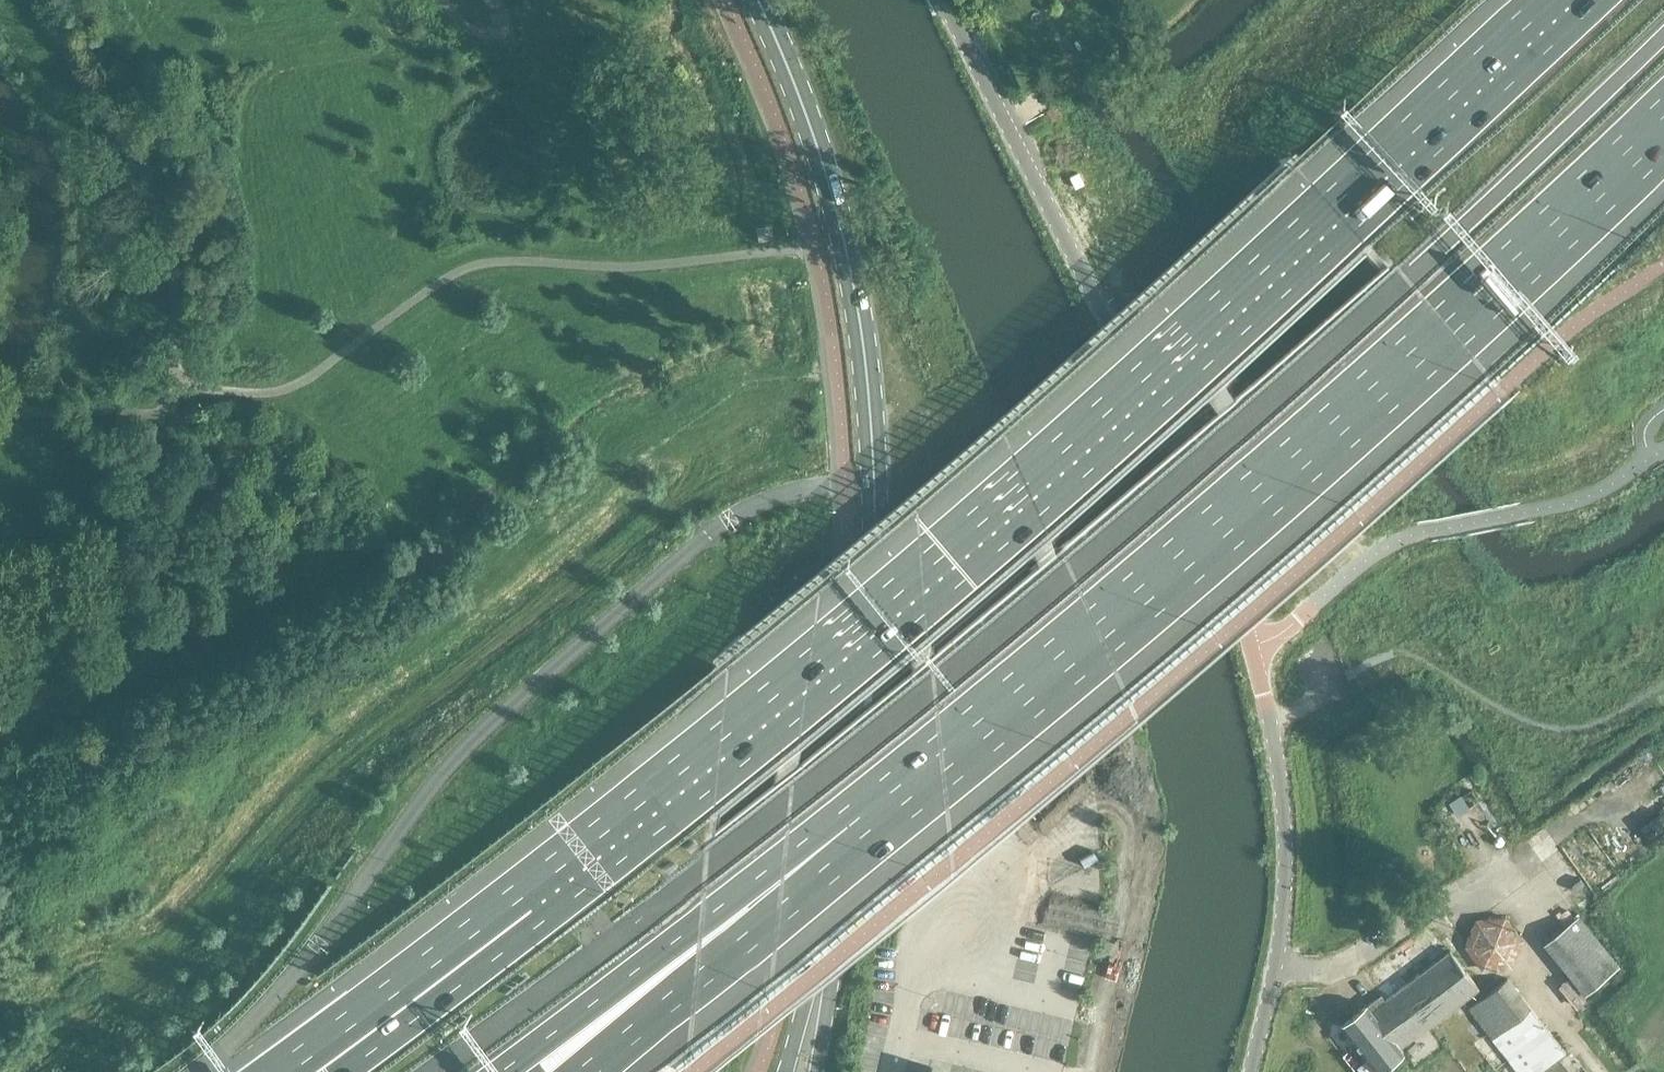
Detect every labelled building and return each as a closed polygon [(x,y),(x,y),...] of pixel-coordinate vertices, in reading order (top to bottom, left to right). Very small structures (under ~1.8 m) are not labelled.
[(1479,790),(1466,798),(1471,807),(1459,815),(1471,832),(1483,824),(1498,847),(1511,838),(1479,790)] [(1624,858),(1617,863),(1625,874),(1632,869),(1624,858)] [(1544,943),(1585,994),(1620,966),(1579,914),(1544,943)] [(1524,940),(1506,916),(1475,918),(1462,947),(1481,971),(1512,967),(1524,940)] [(1343,1023),(1366,1055),(1379,1071),(1405,1052),(1400,1047),(1480,988),(1449,950),(1371,1008),(1368,1004),(1343,1023)] [(1506,1055),(1520,1071),(1541,1071),(1566,1052),(1508,977),(1469,1008),(1506,1055)]
